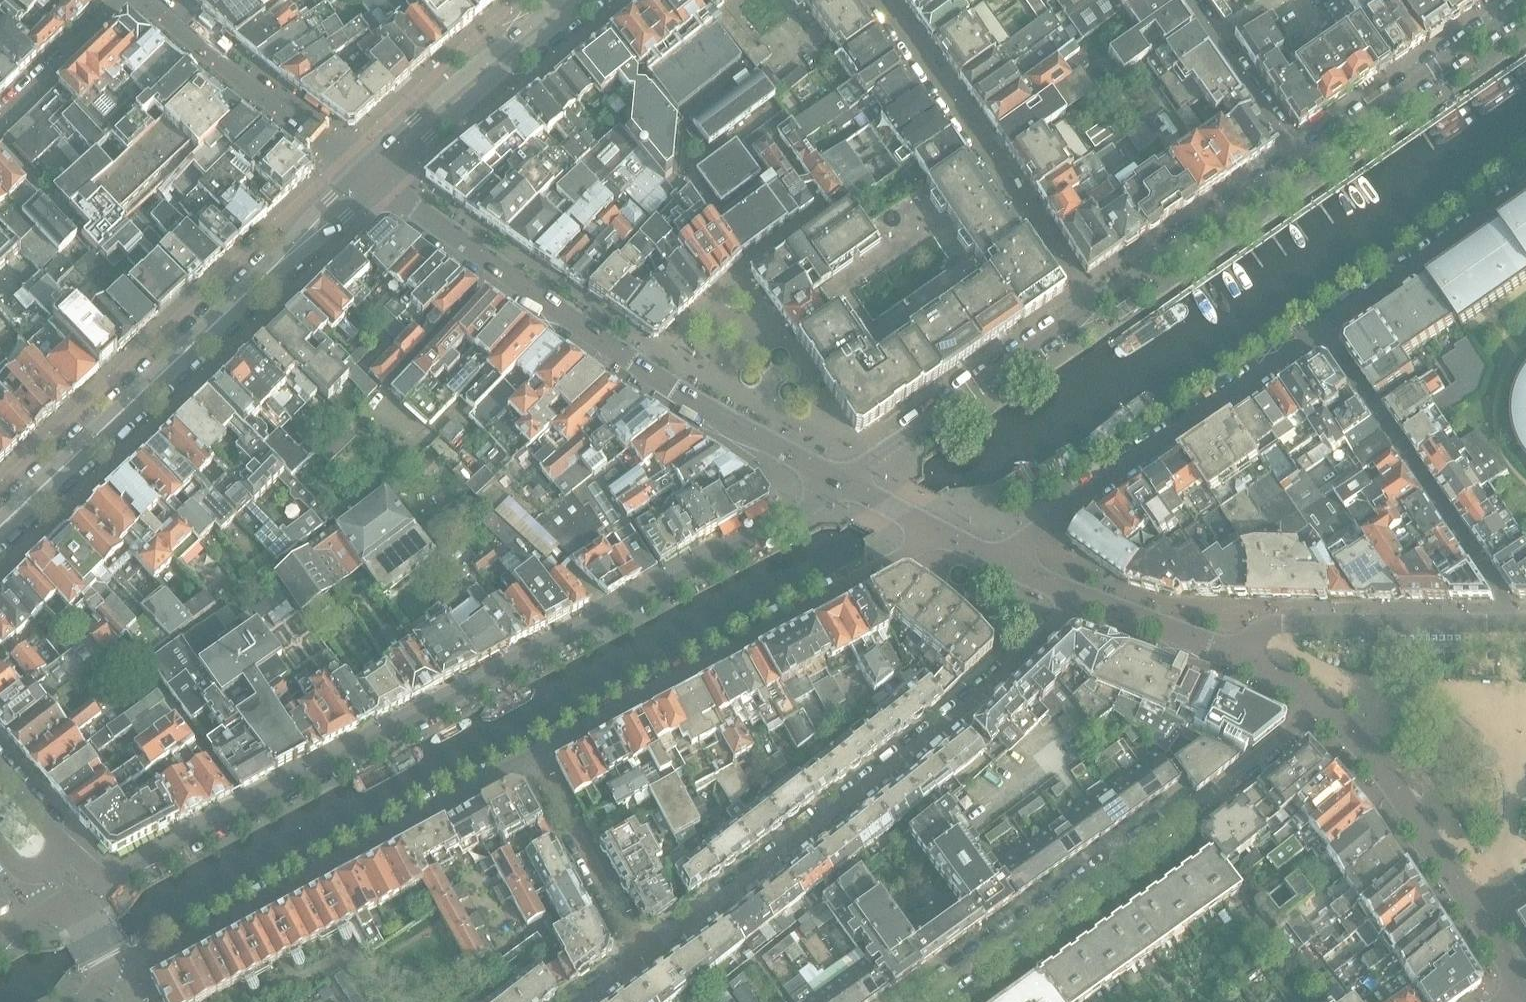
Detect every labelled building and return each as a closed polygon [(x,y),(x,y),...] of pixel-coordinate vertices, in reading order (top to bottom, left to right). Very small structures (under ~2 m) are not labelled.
[(41,0),(13,0),(7,6),(0,13),(0,16),(16,29),(25,19),(23,17),(41,0)] [(71,0),(41,0),(23,17),(25,19),(30,23),(36,16),(44,25),(46,23),(47,25),(71,0)] [(98,0),(71,0),(47,25),(59,37),(98,0)] [(217,0),(189,0),(202,12),(217,0)] [(202,12),(237,41),(261,21),(265,18),(260,12),(275,0),(217,0),(202,12)] [(319,11),(311,0),(303,0),(292,8),(290,7),(270,22),(265,26),(261,21),(237,41),(256,57),(319,11)] [(385,0),(357,0),(369,15),(362,20),(371,31),(374,29),(383,41),(380,44),(386,50),(389,48),(409,75),(430,57),(385,0)] [(414,0),(385,0),(430,57),(448,41),(414,0)] [(459,0),(414,0),(448,41),(474,18),(459,0)] [(479,15),(496,0),(466,0),(479,15)] [(704,16),(691,0),(649,0),(610,31),(611,32),(609,33),(639,69),(704,16)] [(721,4),(727,0),(700,0),(710,13),(755,68),(771,56),(763,45),(758,49),(721,4)] [(798,10),(804,5),(811,0),(791,0),(798,10)] [(862,10),(858,6),(854,0),(811,0),(804,5),(822,31),(824,33),(820,36),(823,40),(824,42),(828,39),(839,54),(841,53),(875,29),(862,10)] [(958,0),(904,0),(904,1),(905,2),(931,40),(933,41),(968,14),(958,0)] [(1012,22),(1002,29),(993,16),(1003,9),(996,0),(989,0),(968,14),(933,41),(961,81),(1021,35),(1012,22)] [(1025,2),(1029,8),(1039,1),(1038,0),(1027,0),(1025,2)] [(1095,0),(1054,0),(1067,19),(1095,0)] [(1139,0),(1095,0),(1067,19),(1068,20),(1067,21),(1072,28),(1072,27),(1082,41),(1096,30),(1123,12),(1139,0)] [(1178,8),(1172,0),(1139,0),(1123,12),(1138,33),(1108,54),(1123,75),(1149,56),(1165,45),(1189,26),(1190,25),(1178,8)] [(1224,21),(1232,15),(1221,0),(1208,0),(1224,21)] [(1324,110),(1378,73),(1391,64),(1346,0),(1332,0),(1323,6),(1342,32),(1293,66),(1296,71),(1309,90),(1324,110)] [(1371,0),(1346,0),(1391,64),(1407,53),(1371,0)] [(1398,0),(1371,0),(1407,53),(1425,40),(1398,0)] [(1425,40),(1447,24),(1431,0),(1398,0),(1425,40)] [(1470,0),(1431,0),(1447,24),(1474,6),(1470,0)] [(1039,1),(1029,8),(1033,14),(1043,7),(1039,1)] [(268,67),(335,20),(327,7),(319,11),(256,57),(268,67)] [(1043,7),(1033,14),(1038,21),(1048,14),(1043,7)] [(1287,37),(1271,12),(1234,34),(1255,66),(1282,49),(1278,43),(1287,37)] [(983,112),(1073,46),(1050,13),(1021,35),(961,81),(983,112)] [(29,41),(16,29),(0,16),(0,28),(1,29),(0,30),(0,56),(20,75),(38,57),(26,44),(29,41)] [(67,147),(166,51),(164,50),(163,50),(151,40),(151,39),(150,38),(144,32),(143,32),(127,18),(122,23),(120,22),(118,24),(118,26),(28,115),(37,125),(17,143),(8,133),(3,138),(31,166),(60,139),(67,147)] [(281,77),(344,34),(335,20),(268,67),(281,77)] [(300,91),(361,44),(369,53),(380,44),(383,41),(374,29),(371,31),(362,20),(359,23),(344,34),(281,77),(280,77),(300,91)] [(59,37),(47,25),(46,23),(44,25),(29,41),(26,44),(38,57),(59,37)] [(676,113),(741,61),(716,30),(712,26),(647,78),(676,114),(676,113)] [(1238,94),(1233,86),(1193,29),(1146,63),(1159,82),(1160,81),(1166,91),(1179,111),(1187,106),(1200,97),(1212,113),(1220,107),(1230,122),(1222,127),(1248,163),(1274,145),(1265,132),(1257,121),(1249,109),(1252,107),(1242,92),(1238,94)] [(875,30),(842,53),(858,77),(859,78),(893,54),(879,34),(875,30)] [(671,176),(676,114),(647,78),(639,69),(609,33),(573,62),(599,96),(618,80),(627,91),(628,90),(634,91),(630,129),(625,133),(638,148),(648,162),(659,175),(664,182),(671,176)] [(393,90),(369,61),(374,57),(369,53),(361,44),(300,91),(347,125),(354,125),(393,90)] [(1095,94),(1081,73),(1088,67),(1073,46),(983,112),(996,132),(1050,94),(1065,115),(1095,94)] [(409,75),(389,48),(386,50),(375,59),(374,57),(369,61),(393,90),(409,75)] [(1296,71),(1293,66),(1282,49),(1255,66),(1270,88),(1296,71)] [(110,138),(185,67),(166,51),(67,147),(82,164),(96,151),(110,138)] [(859,78),(793,123),(797,129),(805,141),(822,128),(822,129),(832,122),(905,72),(905,71),(893,54),(859,78)] [(5,88),(20,75),(0,56),(0,84),(5,88)] [(599,96),(573,62),(554,77),(576,105),(584,99),(594,111),(605,102),(599,96)] [(127,156),(203,82),(185,67),(110,138),(114,143),(127,156)] [(761,72),(758,74),(762,80),(771,73),(767,67),(761,72)] [(802,81),(808,76),(807,75),(801,67),(794,72),(802,81)] [(762,80),(758,74),(755,71),(747,77),(745,74),(732,83),(734,87),(689,121),(692,126),(685,131),(697,147),(704,142),(708,148),(776,98),(771,91),(767,85),(762,80)] [(1324,110),(1309,90),(1296,71),(1270,88),(1297,129),(1324,110)] [(794,72),(788,77),(795,86),(802,81),(794,72)] [(905,72),(832,122),(838,131),(853,121),(861,132),(869,126),(919,92),(905,72)] [(771,73),(762,80),(767,85),(775,78),(771,73)] [(574,120),(583,112),(576,105),(554,77),(537,91),(591,152),(594,148),(584,137),(586,134),(585,133),(574,120)] [(788,77),(782,82),(789,91),(795,86),(788,77)] [(775,78),(767,85),(771,91),(780,84),(775,78)] [(167,183),(168,184),(190,163),(243,113),(203,82),(127,156),(112,169),(113,170),(69,207),(88,229),(81,236),(98,253),(126,227),(123,224),(139,208),(167,183)] [(780,84),(771,91),(776,98),(778,100),(786,94),(789,91),(782,82),(780,84)] [(591,152),(537,91),(518,105),(547,137),(556,129),(567,143),(559,151),(575,168),(591,152)] [(913,160),(950,135),(920,93),(883,117),(819,161),(827,173),(840,191),(850,205),(874,187),(874,188),(913,160)] [(1010,153),(1062,118),(1065,115),(1050,94),(996,132),(1010,153)] [(524,173),(554,144),(547,137),(518,105),(499,120),(459,150),(444,163),(430,175),(431,183),(465,208),(513,162),(524,173)] [(1248,163),(1222,127),(1215,118),(1202,127),(1187,106),(1179,111),(1175,113),(1193,141),(1223,181),(1248,163)] [(783,112),(777,117),(784,126),(790,121),(783,112)] [(223,167),(262,128),(243,113),(190,163),(168,184),(173,188),(184,201),(179,206),(183,211),(223,167)] [(17,143),(37,125),(28,115),(8,133),(17,143)] [(777,117),(771,121),(778,130),(784,126),(777,117)] [(1090,157),(1070,129),(1064,120),(1062,118),(1010,153),(1011,155),(1035,192),(1066,172),(1090,157)] [(783,140),(797,129),(793,123),(793,122),(792,122),(791,120),(777,132),(783,140)] [(771,121),(765,125),(772,134),(778,130),(771,121)] [(765,125),(760,129),(766,138),(772,134),(765,125)] [(1156,141),(1144,125),(1127,137),(1139,153),(1156,141)] [(532,254),(638,148),(625,133),(619,126),(594,148),(591,152),(575,168),(506,237),(532,254)] [(222,204),(282,144),(262,128),(223,167),(183,211),(189,217),(190,216),(198,223),(209,211),(212,214),(222,204)] [(760,129),(754,134),(760,143),(766,138),(760,129)] [(805,141),(797,129),(783,140),(791,152),(805,141)] [(754,134),(748,138),(755,147),(760,143),(754,134)] [(928,182),(966,156),(964,155),(950,135),(913,160),(928,182)] [(748,138),(742,143),(748,151),(755,147),(748,138)] [(775,150),(767,139),(752,150),(760,161),(775,150)] [(735,141),(716,156),(728,172),(748,158),(735,141)] [(814,154),(805,141),(791,152),(800,164),(814,154)] [(1223,181),(1193,141),(1167,158),(1170,162),(1196,199),(1223,181)] [(240,239),(293,189),(311,173),(310,165),(282,144),(222,204),(240,221),(231,230),(240,239)] [(506,237),(575,168),(559,151),(554,144),(524,173),(479,217),(479,218),(506,237)] [(1146,234),(1120,196),(1107,178),(1124,165),(1112,147),(1095,158),(1093,155),(1090,157),(1066,172),(1076,187),(1120,251),(1146,234)] [(551,268),(648,162),(638,148),(532,254),(551,268)] [(783,162),(776,151),(775,150),(760,161),(769,173),(783,162)] [(112,169),(96,151),(82,164),(57,186),(58,187),(65,194),(61,198),(69,207),(113,170),(112,169)] [(827,173),(819,161),(814,154),(800,164),(810,179),(805,180),(798,182),(802,187),(809,185),(814,184),(815,185),(821,181),(819,179),(827,173)] [(59,254),(75,237),(77,236),(59,218),(0,156),(0,230),(21,252),(22,251),(41,271),(59,254)] [(716,156),(695,171),(707,187),(728,172),(716,156)] [(986,186),(984,183),(966,156),(928,182),(926,184),(946,214),(953,224),(993,196),(986,186)] [(748,158),(728,172),(741,189),(761,175),(748,158)] [(479,217),(524,173),(513,162),(465,208),(479,217)] [(645,221),(630,206),(633,202),(650,218),(668,200),(659,188),(665,183),(664,182),(659,175),(648,162),(551,268),(567,278),(618,223),(632,236),(645,221)] [(792,174),(783,162),(769,173),(776,183),(777,184),(792,174)] [(1196,199),(1170,162),(1156,171),(1153,167),(1131,182),(1134,186),(1120,196),(1146,234),(1196,199)] [(728,172),(707,187),(720,204),(741,189),(728,172)] [(1045,208),(1076,187),(1066,172),(1035,192),(1045,208)] [(840,191),(827,173),(819,179),(821,181),(815,185),(826,201),(840,191)] [(802,187),(798,182),(792,174),(777,184),(787,198),(802,187)] [(722,224),(718,226),(740,257),(745,254),(748,252),(764,240),(775,231),(787,223),(788,222),(799,214),(799,213),(798,213),(787,198),(777,184),(776,183),(775,181),(771,176),(759,185),(761,187),(760,188),(749,196),(737,205),(722,216),(724,220),(725,221),(722,224)] [(741,257),(688,184),(672,203),(655,220),(656,221),(654,222),(709,288),(741,257)] [(813,203),(802,187),(787,198),(798,213),(799,213),(813,203)] [(1120,251),(1076,187),(1045,208),(1086,275),(1120,251)] [(876,240),(867,227),(858,214),(857,215),(850,205),(840,191),(826,201),(834,212),(800,237),(815,258),(828,274),(876,240)] [(1020,235),(1012,223),(993,196),(953,224),(980,263),(1020,235)] [(161,202),(147,217),(158,227),(168,237),(204,272),(219,258),(191,231),(177,217),(164,206),(161,202)] [(240,239),(231,230),(240,221),(222,204),(212,214),(209,211),(198,223),(196,225),(225,253),(240,239)] [(139,208),(123,224),(126,227),(187,288),(204,272),(168,237),(161,244),(150,234),(158,227),(147,217),(139,208)] [(1429,282),(1457,321),(1476,308),(1476,309),(1496,296),(1493,292),(1519,273),(1522,278),(1525,275),(1525,214),(1429,282)] [(709,288),(654,222),(638,240),(693,303),(709,288)] [(582,289),(622,246),(632,236),(618,223),(567,278),(582,289)] [(368,270),(404,235),(389,224),(382,224),(351,254),(368,270)] [(126,227),(98,253),(114,270),(125,259),(140,274),(130,283),(160,313),(187,288),(126,227)] [(0,230),(0,271),(7,265),(21,252),(0,230)] [(1064,290),(1040,255),(1024,232),(1020,235),(980,263),(981,266),(986,263),(992,272),(991,273),(997,281),(1022,319),(1022,320),(1064,291),(1063,291),(1064,290)] [(357,307),(418,245),(404,235),(368,270),(343,294),(357,307)] [(765,293),(815,258),(800,237),(784,248),(783,249),(750,272),(765,293)] [(693,303),(638,240),(628,250),(645,266),(649,272),(647,273),(658,287),(655,289),(676,319),(680,315),(693,303)] [(367,325),(435,257),(418,245),(357,307),(354,309),(356,311),(355,313),(367,325)] [(630,281),(645,266),(628,250),(588,292),(606,305),(630,281)] [(90,252),(73,268),(88,281),(140,332),(155,317),(160,313),(130,283),(129,285),(127,282),(124,285),(123,284),(123,285),(94,257),(90,252)] [(343,294),(368,270),(351,254),(326,278),(343,294)] [(61,255),(42,274),(55,288),(118,352),(140,332),(88,281),(73,268),(61,255)] [(397,343),(411,329),(461,277),(435,257),(367,325),(370,328),(376,322),(397,343)] [(811,291),(819,286),(820,286),(831,279),(828,274),(815,258),(765,293),(781,315),(810,296),(812,294),(811,291)] [(676,319),(655,289),(658,287),(647,273),(649,272),(645,266),(630,281),(646,297),(626,319),(651,337),(655,337),(659,336),(676,319)] [(26,286),(14,297),(27,311),(35,303),(42,311),(46,316),(48,314),(55,320),(43,331),(34,340),(79,388),(99,370),(118,352),(55,288),(42,274),(41,272),(26,286)] [(1022,319),(997,281),(991,273),(977,282),(980,286),(963,297),(960,294),(950,301),(982,347),(1022,319)] [(424,341),(476,289),(477,288),(461,277),(411,329),(424,341)] [(357,307),(343,294),(326,278),(313,291),(341,319),(353,308),(354,309),(357,307)] [(626,319),(646,297),(630,281),(606,305),(626,319)] [(1457,321),(1429,282),(1378,318),(1406,357),(1457,321)] [(341,319),(313,291),(300,304),(328,328),(327,330),(331,334),(337,328),(352,342),(358,335),(344,321),(341,319)] [(448,373),(508,310),(485,294),(391,393),(405,405),(423,387),(430,379),(434,382),(444,370),(448,373)] [(826,318),(810,296),(781,315),(797,337),(826,318)] [(982,347),(950,301),(937,310),(939,314),(922,325),(920,322),(907,331),(910,334),(939,376),(982,347)] [(347,361),(337,352),(332,351),(325,345),(318,339),(327,330),(328,328),(300,304),(287,317),(341,371),(340,372),(348,380),(354,385),(366,400),(377,388),(355,367),(384,337),(378,331),(357,352),(356,352),(347,361)] [(891,409),(900,404),(903,401),(904,402),(919,392),(918,391),(924,387),(924,388),(938,378),(938,377),(939,376),(910,334),(875,357),(841,307),(826,318),(797,337),(800,340),(799,341),(824,376),(820,379),(823,383),(822,383),(832,398),(833,397),(834,399),(833,400),(843,414),(844,414),(845,415),(846,415),(845,416),(855,431),(856,430),(860,431),(861,432),(875,422),(875,421),(877,420),(892,410),(891,409)] [(459,397),(525,323),(508,310),(448,373),(444,370),(434,382),(430,379),(423,387),(431,394),(439,401),(421,420),(429,427),(445,411),(459,397)] [(341,371),(287,317),(286,317),(286,318),(285,318),(264,339),(265,339),(264,339),(296,372),(298,374),(301,375),(328,401),(348,380),(340,372),(341,371)] [(1406,357),(1378,318),(1346,340),(1345,348),(1378,397),(1415,372),(1405,357),(1406,357)] [(514,370),(544,337),(525,323),(459,397),(473,411),(514,370)] [(403,363),(424,341),(411,329),(397,343),(394,346),(391,351),(403,363)] [(7,398),(35,429),(73,394),(74,393),(79,388),(34,340),(27,346),(16,334),(16,342),(15,348),(12,354),(9,359),(7,360),(6,359),(0,365),(0,391),(7,398)] [(530,385),(564,352),(544,337),(514,370),(530,385)] [(1445,390),(1434,373),(1417,384),(1416,383),(1384,405),(1404,435),(1439,411),(1444,418),(1482,391),(1482,389),(1485,380),(1489,368),(1468,337),(1454,346),(1456,349),(1442,360),(1456,380),(1449,385),(1450,386),(1445,390)] [(295,374),(296,372),(264,339),(252,351),(305,406),(316,395),(295,374)] [(381,384),(403,363),(391,351),(394,346),(388,340),(362,367),(367,371),(381,384)] [(305,406),(252,351),(235,367),(245,375),(242,378),(255,391),(257,388),(290,423),(306,407),(305,406)] [(528,449),(557,423),(541,404),(582,365),(564,352),(530,385),(506,409),(484,433),(513,463),(527,450),(528,449)] [(1358,402),(1329,359),(1321,358),(1300,372),(1331,421),(1358,402)] [(582,365),(541,404),(557,423),(604,380),(582,365)] [(290,423),(257,388),(255,391),(242,378),(245,375),(235,367),(225,377),(260,413),(278,432),(280,433),(290,423)] [(1331,421),(1300,372),(1283,385),(1317,437),(1323,446),(1330,456),(1347,445),(1344,440),(1331,421)] [(1521,380),(1516,389),(1525,393),(1525,374),(1521,380)] [(225,377),(208,393),(272,458),(286,472),(292,478),(309,462),(308,461),(317,453),(319,451),(310,442),(309,443),(300,451),(299,451),(298,452),(280,433),(278,432),(267,443),(265,441),(267,439),(266,434),(260,427),(254,426),(251,423),(260,413),(225,377)] [(568,447),(626,396),(621,393),(604,380),(557,423),(528,449),(527,450),(546,468),(568,447)] [(1317,437),(1283,385),(1270,393),(1304,447),(1317,437)] [(413,413),(431,394),(423,387),(405,405),(413,413)] [(1516,389),(1513,398),(1510,408),(1510,416),(1525,416),(1525,393),(1516,389)] [(208,393),(193,407),(222,435),(228,429),(242,443),(236,449),(241,454),(259,471),(272,458),(208,393)] [(1304,447),(1270,393),(1256,403),(1284,443),(1292,455),(1304,447)] [(421,420),(439,401),(431,394),(413,413),(421,420)] [(607,443),(647,409),(626,396),(568,447),(583,463),(596,453),(591,448),(603,438),(607,443)] [(7,398),(0,405),(0,428),(17,447),(35,429),(7,398)] [(1371,421),(1358,402),(1331,421),(1344,440),(1371,421)] [(1300,474),(1280,446),(1284,443),(1256,403),(1235,418),(1302,516),(1325,500),(1304,471),(1300,474)] [(177,423),(175,425),(248,501),(253,506),(278,480),(286,472),(272,458),(259,471),(241,454),(226,468),(215,457),(230,443),(222,435),(193,407),(182,418),(181,418),(177,423)] [(598,481),(621,462),(667,422),(647,409),(607,443),(603,438),(591,448),(596,453),(583,463),(592,474),(598,481)] [(1455,434),(1444,418),(1439,411),(1404,435),(1420,458),(1455,434)] [(1525,443),(1525,416),(1510,416),(1510,417),(1510,419),(1512,429),(1515,438),(1519,447),(1525,443)] [(1302,516),(1235,418),(1183,453),(1222,513),(1240,542),(1254,571),(1253,597),(1330,599),(1330,577),(1324,577),(1302,546),(1310,529),(1302,516)] [(449,445),(463,430),(452,420),(439,435),(449,445)] [(1355,456),(1383,438),(1371,421),(1344,440),(1347,445),(1355,456)] [(631,478),(687,435),(667,422),(621,462),(631,478)] [(248,501),(175,425),(160,439),(233,515),(248,501)] [(0,428),(0,463),(17,447),(0,428)] [(328,464),(356,438),(347,430),(320,455),(328,464)] [(1438,484),(1491,449),(1479,432),(1461,443),(1455,434),(1420,458),(1438,484)] [(620,508),(707,447),(687,435),(631,478),(611,493),(620,508)] [(1415,546),(1406,533),(1394,516),(1386,504),(1366,473),(1393,453),(1383,438),(1355,456),(1334,470),(1326,459),(1330,456),(1323,446),(1298,463),(1304,471),(1325,500),(1302,516),(1310,529),(1359,599),(1438,599),(1406,552),(1415,546)] [(233,515),(160,439),(159,440),(160,440),(144,455),(215,528),(220,534),(236,518),(233,515)] [(572,491),(592,474),(583,463),(568,447),(546,468),(509,501),(533,524),(572,491)] [(671,498),(682,491),(690,486),(707,474),(727,461),(707,447),(620,508),(627,521),(648,507),(651,512),(671,498)] [(1447,497),(1500,462),(1491,449),(1438,484),(1447,497)] [(546,468),(527,450),(513,463),(499,475),(476,496),(493,512),(496,515),(509,501),(546,468)] [(1222,513),(1183,453),(1164,467),(1182,495),(1179,498),(1200,528),(1222,513)] [(1415,485),(1393,453),(1366,473),(1386,504),(1415,485)] [(215,528),(144,455),(129,470),(193,537),(199,543),(215,528)] [(717,490),(746,473),(727,461),(707,474),(717,490)] [(592,474),(572,491),(584,507),(589,503),(600,521),(609,537),(613,535),(614,537),(631,526),(627,521),(620,508),(611,493),(631,478),(621,462),(598,481),(592,474)] [(1454,506),(1490,483),(1491,485),(1509,474),(1500,462),(1447,497),(1453,506),(1454,506)] [(476,496),(499,475),(489,465),(485,469),(484,468),(474,477),(461,464),(453,472),(476,496)] [(1200,528),(1179,498),(1182,495),(1164,467),(1147,479),(1164,503),(1181,527),(1188,537),(1200,528)] [(114,484),(107,491),(171,558),(193,537),(129,470),(114,484)] [(286,472),(278,480),(290,492),(290,498),(294,502),(299,502),(310,513),(286,531),(283,528),(278,531),(293,548),(322,527),(332,519),(330,517),(292,478),(286,472)] [(726,503),(757,481),(756,480),(757,480),(746,473),(717,490),(726,503)] [(726,503),(717,490),(707,474),(690,486),(717,529),(718,529),(729,522),(736,518),(726,503)] [(1164,503),(1147,479),(1123,496),(1141,518),(1164,503)] [(765,501),(766,494),(757,481),(726,503),(736,518),(765,501)] [(1464,522),(1500,499),(1491,485),(1490,483),(1454,506),(1464,522)] [(1394,516),(1423,496),(1415,485),(1386,504),(1394,516)] [(717,529),(690,486),(682,491),(685,496),(688,497),(676,504),(674,505),(676,508),(670,513),(674,519),(677,517),(687,533),(690,531),(696,541),(717,529)] [(338,524),(334,528),(362,569),(364,572),(365,571),(382,596),(420,567),(436,555),(385,490),(369,503),(338,524)] [(171,558),(107,491),(86,511),(142,569),(153,580),(174,561),(171,558)] [(357,491),(330,517),(332,519),(334,520),(338,524),(369,503),(357,491)] [(609,537),(600,521),(589,503),(584,507),(572,491),(533,524),(572,560),(603,541),(609,537)] [(1181,527),(1164,503),(1141,518),(1123,496),(1098,514),(1140,555),(1166,536),(1181,527)] [(1406,533),(1435,514),(1423,496),(1394,516),(1406,533)] [(687,533),(677,517),(674,519),(670,513),(676,508),(674,505),(676,504),(671,498),(651,512),(677,553),(696,541),(690,531),(687,533)] [(1474,537),(1510,514),(1500,499),(1464,522),(1474,537)] [(182,611),(162,588),(145,602),(127,583),(142,569),(86,511),(67,530),(113,580),(142,610),(170,639),(215,606),(204,594),(182,611)] [(570,614),(537,569),(547,561),(524,539),(523,540),(496,515),(493,512),(481,525),(510,551),(525,570),(527,573),(514,583),(547,627),(552,624),(570,614)] [(677,553),(651,512),(634,523),(660,563),(677,553)] [(1254,571),(1240,542),(1222,513),(1200,528),(1188,537),(1229,596),(1253,597),(1254,571)] [(1145,559),(1140,555),(1098,514),(1091,522),(1088,520),(1087,523),(1088,524),(1075,543),(1074,542),(1072,544),(1074,546),(1075,544),(1088,554),(1087,555),(1090,557),(1091,555),(1093,557),(1099,561),(1111,570),(1110,571),(1113,573),(1114,571),(1127,581),(1126,582),(1128,584),(1145,559)] [(1418,551),(1447,532),(1435,514),(1406,533),(1415,546),(1418,551)] [(1484,551),(1519,528),(1510,514),(1474,537),(1484,551)] [(293,548),(278,531),(269,522),(253,538),(265,551),(273,560),(275,562),(293,548)] [(655,566),(636,535),(631,526),(614,537),(620,546),(640,575),(655,566)] [(1229,596),(1188,537),(1181,527),(1166,536),(1140,555),(1145,559),(1166,576),(1189,595),(1229,596)] [(1525,542),(1525,538),(1519,528),(1484,551),(1492,564),(1525,542)] [(1359,599),(1310,529),(1302,546),(1324,577),(1330,577),(1330,599),(1359,599)] [(67,530),(47,549),(127,636),(131,641),(140,653),(149,654),(170,639),(142,610),(132,620),(104,589),(113,580),(67,530)] [(1428,567),(1458,548),(1447,532),(1418,551),(1428,567)] [(459,538),(436,555),(467,593),(508,647),(528,636),(503,602),(493,589),(490,591),(479,577),(471,566),(478,561),(459,538)] [(613,559),(611,553),(603,541),(572,560),(573,561),(585,575),(586,574),(610,561),(613,559)] [(1492,564),(1513,595),(1520,599),(1525,599),(1525,542),(1492,564)] [(640,575),(620,546),(611,553),(613,559),(610,561),(625,584),(640,575)] [(1450,599),(1441,585),(1428,567),(1418,551),(1415,546),(1406,552),(1438,599),(1450,599)] [(1471,568),(1458,548),(1428,567),(1441,585),(1471,568)] [(117,642),(118,644),(127,636),(47,549),(29,566),(68,611),(55,621),(48,627),(69,654),(89,640),(100,653),(114,644),(117,642)] [(547,627),(514,583),(489,553),(478,561),(471,566),(479,577),(493,566),(504,579),(500,582),(511,596),(503,602),(528,636),(547,627)] [(436,555),(420,567),(424,571),(427,573),(429,575),(437,579),(439,581),(442,583),(443,585),(434,593),(441,601),(435,605),(439,610),(475,665),(481,662),(489,658),(508,647),(467,593),(436,555)] [(547,562),(537,569),(543,577),(552,571),(555,576),(554,577),(547,582),(570,614),(590,603),(575,586),(561,573),(562,572),(551,559),(547,562)] [(1189,595),(1166,576),(1145,559),(1128,584),(1170,596),(1186,595),(1189,595)] [(625,584),(610,561),(586,574),(592,581),(607,595),(625,584)] [(24,571),(17,578),(44,609),(49,615),(55,621),(68,611),(29,566),(24,571)] [(256,575),(249,566),(239,573),(245,582),(256,575)] [(1493,599),(1471,568),(1441,585),(1450,599),(1493,599)] [(892,613),(922,581),(909,572),(901,572),(868,590),(889,625),(893,619),(892,613)] [(220,600),(239,586),(230,577),(213,590),(220,600)] [(17,578),(3,590),(31,622),(44,609),(17,578)] [(909,633),(942,595),(927,583),(922,581),(892,613),(893,619),(909,633)] [(283,588),(276,592),(284,603),(291,599),(283,588)] [(0,594),(0,617),(15,635),(16,637),(16,636),(31,622),(3,590),(0,594)] [(884,645),(877,634),(889,627),(888,626),(889,625),(868,590),(850,600),(869,633),(902,691),(909,686),(900,674),(903,671),(888,643),(884,645)] [(276,592),(270,597),(278,608),(284,603),(276,592)] [(917,660),(960,610),(945,598),(942,595),(909,633),(911,634),(905,641),(905,642),(899,648),(908,662),(913,656),(917,660)] [(270,597),(264,601),(272,613),(278,608),(270,597)] [(902,691),(869,633),(850,600),(810,622),(839,669),(854,659),(864,678),(874,694),(869,698),(871,700),(876,707),(889,697),(892,700),(902,691)] [(264,601),(257,606),(266,617),(272,613),(264,601)] [(229,626),(248,613),(239,602),(228,610),(227,609),(220,614),(229,626)] [(257,606),(251,611),(259,622),(266,617),(257,606)] [(475,665),(439,610),(424,620),(430,629),(412,641),(412,642),(438,678),(441,683),(475,665)] [(929,669),(977,627),(963,613),(960,610),(917,660),(921,663),(929,669)] [(215,616),(182,640),(219,691),(224,698),(275,771),(294,760),(294,761),(308,754),(282,716),(265,691),(255,675),(257,673),(276,659),(281,656),(257,623),(224,646),(218,639),(227,633),(215,616)] [(2,646),(15,635),(0,617),(0,643),(2,646)] [(839,674),(837,670),(839,669),(810,622),(783,637),(783,636),(760,649),(777,678),(791,704),(814,692),(831,722),(846,713),(841,705),(845,702),(832,678),(839,674)] [(963,678),(991,651),(992,643),(980,630),(977,627),(929,669),(928,671),(922,675),(942,698),(962,678),(963,678)] [(1095,678),(1128,648),(1078,632),(1077,632),(1073,632),(1069,633),(1067,635),(1067,634),(1066,635),(1066,634),(1033,666),(1050,686),(1056,681),(1064,690),(1054,700),(1059,708),(1082,691),(1095,678)] [(0,706),(0,726),(6,733),(56,698),(82,677),(119,649),(114,644),(100,653),(89,640),(69,654),(46,671),(30,683),(21,690),(0,706)] [(219,691),(182,640),(148,664),(167,689),(186,715),(219,691)] [(438,678),(412,642),(383,661),(385,665),(410,700),(441,683),(438,678)] [(13,658),(2,646),(0,643),(0,669),(13,658)] [(21,690),(9,676),(17,668),(30,683),(46,671),(25,647),(21,651),(13,658),(0,669),(0,706),(21,690)] [(1164,715),(1184,678),(1187,672),(1185,671),(1155,658),(1138,652),(1128,648),(1095,678),(1082,691),(1059,708),(1075,728),(1081,735),(1081,734),(1111,712),(1150,742),(1164,752),(1165,752),(1165,753),(1170,748),(1182,725),(1164,715)] [(791,704),(777,678),(760,649),(745,657),(758,678),(784,726),(782,727),(796,751),(816,737),(802,714),(798,716),(791,704)] [(374,718),(354,686),(347,677),(328,651),(312,662),(323,677),(357,728),(365,723),(374,718)] [(784,726),(758,678),(745,657),(730,665),(760,716),(758,716),(769,735),(782,727),(784,726)] [(257,673),(255,675),(265,691),(279,680),(279,681),(291,700),(300,693),(307,704),(299,710),(323,746),(325,744),(357,728),(323,677),(312,684),(306,674),(295,682),(290,674),(288,675),(276,659),(257,673)] [(410,700),(385,665),(373,673),(371,669),(364,674),(367,678),(354,686),(374,718),(410,700)] [(760,716),(730,665),(712,675),(729,709),(737,704),(748,722),(758,716),(760,716)] [(1059,708),(1054,700),(1050,694),(1052,691),(1053,690),(1051,688),(1052,687),(1050,686),(1033,666),(972,725),(972,726),(971,727),(984,739),(985,738),(990,744),(1009,725),(1023,738),(1047,715),(1048,717),(1059,708)] [(1182,725),(1183,723),(1206,680),(1187,672),(1184,678),(1164,715),(1182,725)] [(738,722),(729,709),(712,675),(697,683),(722,728),(717,731),(734,761),(753,749),(738,722)] [(910,724),(942,698),(922,675),(909,686),(902,691),(892,700),(910,724)] [(1201,732),(1224,689),(1223,689),(1217,686),(1218,686),(1206,680),(1183,723),(1201,732)] [(722,728),(697,683),(684,690),(701,721),(703,721),(707,727),(709,728),(712,731),(708,733),(710,736),(703,740),(719,768),(734,761),(717,731),(722,728)] [(1242,697),(1224,689),(1201,732),(1244,755),(1248,747),(1252,749),(1282,725),(1281,724),(1281,716),(1242,698),(1242,697)] [(719,768),(703,740),(710,736),(708,733),(712,731),(709,728),(707,727),(703,721),(701,721),(684,690),(673,696),(653,706),(654,707),(680,755),(688,751),(692,757),(681,763),(683,770),(696,793),(716,781),(731,806),(750,790),(734,761),(719,768)] [(275,771),(224,698),(219,691),(186,715),(191,722),(206,710),(222,732),(206,743),(240,789),(275,771)] [(67,725),(26,757),(32,764),(33,766),(42,776),(44,778),(128,716),(111,693),(67,725)] [(128,716),(44,778),(55,791),(62,799),(108,767),(98,754),(131,730),(141,742),(174,718),(157,695),(128,716)] [(6,733),(6,734),(26,757),(67,725),(55,710),(62,705),(56,698),(6,733)] [(878,749),(910,724),(892,700),(859,724),(878,749)] [(296,707),(282,716),(308,754),(323,746),(299,710),(296,707)] [(680,755),(654,707),(640,714),(677,781),(679,780),(676,773),(683,770),(681,763),(678,756),(680,755)] [(700,824),(677,781),(640,714),(614,728),(630,757),(638,772),(649,792),(658,810),(670,832),(674,839),(679,849),(696,836),(692,829),(700,824)] [(141,742),(134,747),(151,770),(151,771),(161,764),(172,755),(174,758),(175,757),(194,743),(174,718),(141,742)] [(847,773),(878,749),(859,724),(828,748),(847,773)] [(614,728),(588,742),(606,776),(616,771),(621,781),(638,772),(630,757),(614,728)] [(1139,739),(1131,728),(1124,733),(1131,744),(1139,739)] [(1203,738),(1192,732),(1185,729),(1178,738),(1193,745),(1203,738)] [(964,768),(983,753),(985,752),(966,732),(965,731),(934,756),(960,789),(962,791),(974,781),(964,768)] [(588,742),(572,751),(592,788),(608,779),(606,776),(588,742)] [(1195,794),(1237,760),(1203,742),(1176,762),(1170,753),(1162,758),(1168,767),(1177,781),(1183,777),(1195,794)] [(194,743),(175,757),(193,780),(196,777),(215,802),(232,793),(205,758),(197,763),(190,754),(198,748),(194,743)] [(1309,789),(1332,771),(1330,769),(1329,769),(1308,745),(1308,744),(1307,743),(1305,744),(1286,760),(1295,771),(1301,779),(1309,789)] [(1111,759),(1122,751),(1116,744),(1106,752),(1111,759)] [(108,767),(62,799),(79,819),(79,820),(80,819),(129,787),(151,770),(134,747),(129,750),(137,761),(115,777),(108,767)] [(847,773),(828,748),(797,772),(816,797),(847,773)] [(572,751),(555,760),(574,796),(584,791),(596,812),(604,808),(592,788),(572,751)] [(1177,781),(1168,767),(1162,758),(1157,751),(1139,763),(1161,794),(1163,793),(1162,792),(1175,783),(1176,784),(1178,782),(1177,781)] [(1100,767),(1111,759),(1106,752),(1095,760),(1100,767)] [(159,783),(151,786),(178,821),(215,802),(196,777),(193,780),(175,757),(174,758),(172,755),(161,764),(170,776),(158,782),(159,783)] [(960,789),(934,756),(904,779),(921,803),(930,814),(932,812),(947,800),(960,789)] [(1284,786),(1281,782),(1295,771),(1286,760),(1255,787),(1266,801),(1284,786)] [(1161,794),(1139,763),(1123,775),(1145,806),(1147,805),(1146,804),(1159,795),(1159,796),(1161,794)] [(1076,780),(1087,772),(1081,765),(1070,773),(1076,780)] [(1309,789),(1301,779),(1295,771),(1281,782),(1284,786),(1266,801),(1278,815),(1278,816),(1298,798),(1309,789)] [(1278,848),(1349,791),(1332,771),(1309,789),(1298,798),(1309,811),(1306,814),(1303,812),(1290,823),(1271,839),(1278,848)] [(611,786),(606,789),(614,803),(618,809),(649,792),(638,772),(621,781),(611,786)] [(816,797),(797,772),(765,797),(784,822),(816,797)] [(1145,806),(1123,775),(1106,787),(1128,818),(1130,817),(1130,816),(1142,807),(1142,808),(1145,806)] [(921,803),(904,779),(875,802),(894,826),(909,814),(909,813),(921,803)] [(1128,818),(1106,787),(1105,787),(1102,782),(1085,795),(1088,799),(1109,829),(1111,830),(1113,828),(1125,819),(1126,820),(1128,818)] [(1056,798),(1067,790),(1062,783),(1051,791),(1056,798)] [(503,789),(481,800),(500,835),(497,837),(506,852),(513,864),(553,843),(529,798),(522,787),(512,784),(503,789)] [(134,794),(126,798),(152,834),(178,821),(151,786),(148,788),(146,786),(134,794)] [(129,787),(80,819),(109,853),(110,853),(115,854),(131,846),(152,834),(126,798),(134,794),(129,787)] [(1278,815),(1266,801),(1255,787),(1238,800),(1261,829),(1261,828),(1278,815)] [(1304,850),(1359,802),(1349,790),(1349,791),(1278,848),(1266,858),(1277,872),(1304,850)] [(784,822),(765,797),(732,821),(753,847),(784,822)] [(1034,814),(1045,806),(1040,799),(1029,807),(1034,814)] [(1109,829),(1088,799),(1062,818),(1084,849),(1086,848),(1086,847),(1098,838),(1098,839),(1101,837),(1100,835),(1109,829)] [(500,835),(481,800),(463,810),(476,836),(476,850),(484,845),(497,837),(500,835)] [(984,921),(993,915),(1011,902),(1010,902),(1017,897),(995,866),(991,860),(990,859),(983,864),(972,848),(978,843),(971,834),(965,839),(960,833),(953,823),(960,818),(947,800),(932,812),(930,814),(907,832),(962,908),(913,944),(860,869),(842,883),(831,893),(821,900),(864,960),(873,971),(887,991),(920,967),(919,967),(945,949),(959,939),(984,920),(984,921)] [(1265,834),(1261,829),(1238,800),(1198,832),(1212,850),(1211,850),(1212,851),(1224,866),(1265,834)] [(864,849),(894,826),(875,802),(845,826),(864,849)] [(1317,859),(1318,859),(1370,815),(1359,802),(1304,850),(1307,854),(1310,851),(1317,859)] [(1023,822),(1034,814),(1029,807),(1018,815),(1023,822)] [(476,836),(463,810),(441,822),(438,823),(453,853),(456,851),(458,850),(462,857),(469,853),(476,850),(476,836)] [(670,832),(658,810),(650,815),(662,836),(670,832)] [(1328,895),(1389,844),(1370,815),(1318,859),(1326,873),(1320,877),(1307,888),(1313,896),(1322,889),(1328,895)] [(1084,849),(1062,818),(1045,830),(1068,861),(1069,860),(1069,859),(1081,850),(1082,851),(1084,849)] [(753,847),(732,821),(700,846),(703,849),(720,871),(753,847)] [(453,853),(438,823),(420,833),(438,870),(456,859),(453,853)] [(1000,838),(1011,830),(1006,823),(995,831),(1000,838)] [(635,853),(652,841),(646,832),(640,836),(633,825),(600,844),(616,874),(640,861),(635,853)] [(834,873),(864,849),(845,826),(815,850),(834,873)] [(1068,861),(1045,830),(1029,842),(1051,873),(1053,871),(1052,871),(1065,862),(1065,863),(1068,861)] [(989,846),(1000,838),(995,831),(984,838),(989,846)] [(438,870),(420,833),(401,843),(422,884),(440,874),(438,870)] [(662,874),(656,862),(662,859),(660,855),(670,849),(662,836),(656,839),(652,841),(635,853),(640,861),(616,874),(627,895),(662,874)] [(1051,873),(1029,842),(1012,853),(1034,885),(1036,883),(1048,874),(1048,875),(1051,873)] [(422,884),(401,843),(379,855),(400,896),(422,884)] [(572,877),(553,843),(513,864),(523,880),(534,897),(544,891),(572,877)] [(1338,922),(1403,866),(1389,844),(1328,895),(1332,900),(1328,910),(1338,922)] [(688,896),(720,871),(703,849),(674,871),(688,896)] [(822,882),(834,873),(815,850),(785,873),(804,897),(812,908),(821,900),(831,893),(822,882)] [(1241,889),(1224,866),(1212,851),(1209,853),(1208,851),(1197,858),(1199,860),(1190,866),(1189,864),(1179,872),(1180,874),(1177,876),(1205,914),(1241,889)] [(1250,870),(1262,860),(1255,851),(1243,860),(1250,870)] [(523,880),(513,864),(506,852),(493,860),(480,866),(484,873),(494,867),(504,886),(494,891),(497,896),(523,880)] [(1034,885),(1012,853),(995,866),(1017,897),(1020,895),(1019,895),(1031,886),(1032,886),(1034,885)] [(400,896),(379,855),(357,867),(377,908),(400,896)] [(1349,938),(1414,883),(1403,866),(1338,922),(1349,938)] [(381,916),(377,908),(357,867),(337,878),(358,919),(355,921),(372,953),(384,945),(371,922),(381,916)] [(804,897),(785,873),(754,898),(773,921),(768,925),(777,937),(797,921),(788,910),(804,897)] [(450,892),(443,879),(440,874),(422,884),(436,909),(464,892),(461,887),(450,892)] [(675,905),(658,879),(663,875),(662,874),(627,895),(641,920),(652,922),(675,905)] [(1302,944),(1285,924),(1282,921),(1313,896),(1307,888),(1296,875),(1268,897),(1255,907),(1275,932),(1287,948),(1305,973),(1308,971),(1315,964),(1302,944)] [(1205,914),(1177,876),(1174,878),(1173,876),(1163,883),(1164,885),(1156,891),(1154,889),(1144,897),(1145,899),(1142,901),(1170,940),(1205,914)] [(592,912),(572,877),(544,891),(564,927),(592,912)] [(326,936),(339,929),(355,921),(358,919),(337,878),(159,974),(155,985),(164,1001),(202,1001),(215,996),(246,979),(254,975),(286,957),(291,955),(326,936)] [(544,917),(534,897),(523,880),(497,896),(501,904),(511,899),(527,927),(544,917)] [(1333,975),(1425,900),(1414,883),(1349,938),(1342,944),(1342,943),(1321,959),(1333,975)] [(1255,907),(1268,897),(1261,888),(1257,891),(1257,890),(1254,893),(1254,894),(1249,898),(1255,907)] [(466,921),(457,904),(467,899),(464,892),(436,909),(451,937),(479,921),(476,916),(466,921)] [(0,895),(0,916),(9,911),(0,895)] [(773,921),(754,898),(725,920),(744,944),(743,945),(752,957),(770,943),(761,931),(768,925),(773,921)] [(1369,973),(1436,917),(1425,900),(1333,975),(1346,990),(1369,973)] [(1170,940),(1142,901),(1139,903),(1138,901),(1128,908),(1129,910),(1121,916),(1119,914),(1109,922),(1111,924),(1108,926),(1136,964),(1170,940)] [(817,918),(828,909),(823,903),(811,912),(817,918)] [(562,952),(602,930),(592,912),(564,927),(552,934),(562,952)] [(1380,987),(1447,934),(1436,917),(1369,973),(1380,987)] [(744,944),(725,920),(697,940),(716,966),(743,945),(744,944)] [(486,957),(473,933),(483,928),(479,921),(451,937),(468,966),(486,957)] [(804,936),(816,927),(811,921),(799,929),(804,936)] [(1136,964),(1108,926),(1104,928),(1103,926),(1093,933),(1094,935),(1086,941),(1085,939),(1074,947),(1076,949),(1073,951),(1102,989),(1136,964)] [(1321,945),(1336,933),(1331,926),(1309,943),(1318,956),(1326,951),(1321,945)] [(559,992),(607,955),(609,944),(602,930),(562,952),(565,957),(543,971),(559,992)] [(533,948),(543,941),(538,934),(528,941),(533,948)] [(1458,950),(1447,934),(1380,987),(1377,989),(1386,1001),(1394,1001),(1405,993),(1458,950)] [(783,953),(795,943),(789,937),(777,946),(783,953)] [(716,966),(697,940),(666,962),(688,989),(716,966)] [(1279,940),(1264,952),(1268,958),(1284,946),(1279,940)] [(524,955),(533,948),(528,941),(519,949),(524,955)] [(773,961),(783,953),(777,946),(767,954),(773,961)] [(514,962),(524,955),(519,949),(509,956),(514,962)] [(1477,980),(1458,950),(1405,993),(1411,1001),(1457,1001),(1474,991),(1475,989),(1477,980)] [(1073,951),(1070,953),(1068,951),(1058,958),(1059,960),(1037,976),(1056,1001),(1084,1001),(1102,989),(1073,951)] [(523,967),(533,959),(528,952),(518,960),(523,967)] [(504,969),(514,962),(509,956),(500,963),(504,969)] [(1251,956),(1244,962),(1251,971),(1258,966),(1251,956)] [(873,971),(864,960),(846,972),(868,1001),(871,1001),(887,991),(873,971)] [(1352,999),(1350,1000),(1347,996),(1345,997),(1332,979),(1318,961),(1315,964),(1308,971),(1315,983),(1322,977),(1328,983),(1318,991),(1327,1001),(1354,1001),(1352,999)] [(666,962),(637,982),(654,1001),(671,1001),(688,989),(666,962)] [(846,972),(839,962),(823,975),(843,1001),(868,1001),(846,972)] [(495,977),(504,969),(500,963),(490,970),(495,977)] [(543,971),(537,964),(508,987),(520,1001),(546,1001),(559,992),(543,971)] [(746,983),(757,974),(751,967),(740,976),(746,983)] [(342,973),(333,978),(337,983),(345,978),(342,973)] [(823,975),(806,987),(813,996),(817,1001),(843,1001),(823,975)] [(734,992),(746,983),(740,976),(729,985),(734,992)] [(1037,976),(1001,1001),(1056,1001),(1037,976)] [(345,978),(337,983),(340,988),(349,983),(345,978)] [(637,982),(611,1001),(654,1001),(637,982)] [(349,983),(340,988),(343,993),(352,988),(349,983)] [(508,987),(488,1001),(520,1001),(508,987)] [(720,994),(714,987),(704,996),(709,1001),(710,1001),(720,994)] [(352,988),(343,993),(347,998),(355,993),(352,988)] [(1377,989),(1360,1001),(1386,1001),(1377,989)] [(347,998),(349,1001),(352,1001),(358,998),(355,993),(347,998)] [(1405,993),(1394,1001),(1411,1001),(1405,993)]
